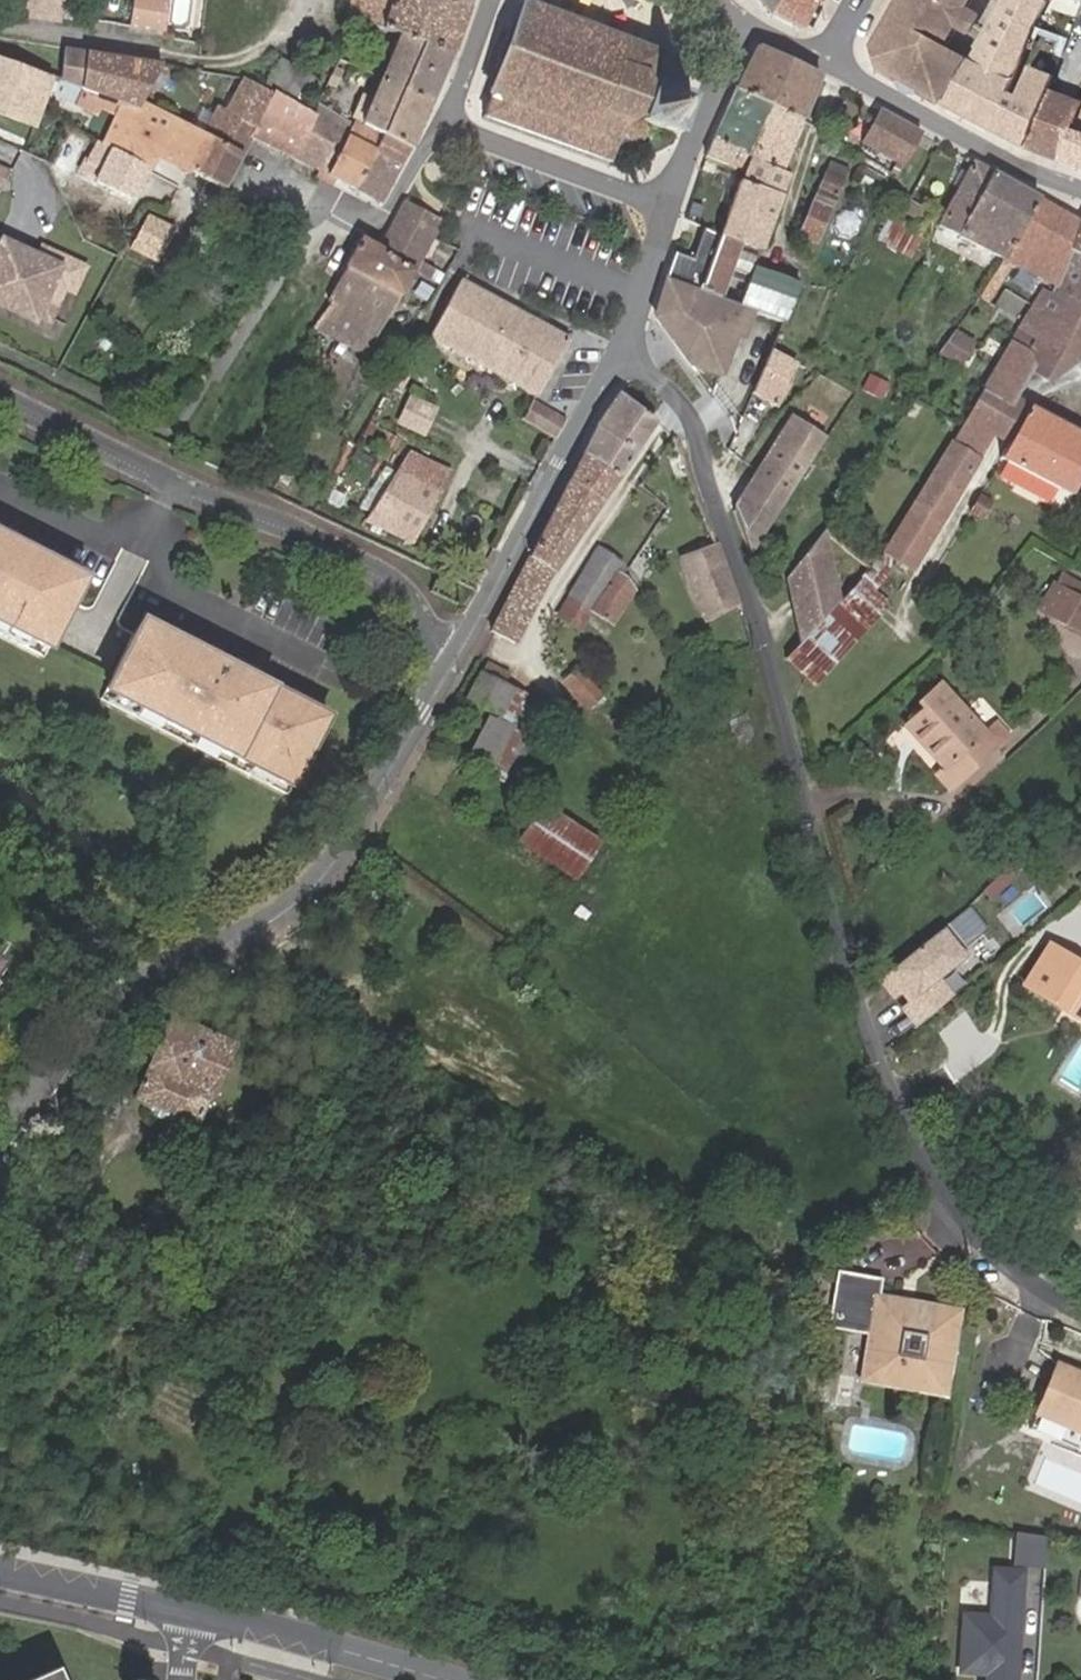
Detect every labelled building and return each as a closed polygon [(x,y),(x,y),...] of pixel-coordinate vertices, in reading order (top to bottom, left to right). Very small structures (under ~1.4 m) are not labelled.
[(6,14),(13,14),(60,21),(63,0),(8,0),(6,14)] [(166,9),(167,2),(153,0),(129,0),(125,31),(162,36),(166,9)] [(453,55),(467,8),(439,0),(350,0),(346,17),(360,22),(398,35),(453,55)] [(467,8),(470,0),(439,0),(467,8)] [(769,13),(777,0),(758,0),(769,13)] [(769,13),(800,29),(812,0),(777,0),(769,13)] [(946,104),(953,91),(897,58),(930,0),(911,0),(873,66),(901,81),(946,104)] [(1005,0),(930,0),(897,58),(953,91),(1005,0)] [(953,91),(946,104),(1024,145),(1062,159),(1080,109),(1080,99),(1048,87),(1027,78),(1020,94),(1009,89),(1016,74),(1039,19),(1050,0),(1005,0),(953,91)] [(653,83),(662,56),(522,4),(485,100),(490,101),(484,118),(608,162),(618,137),(625,142),(631,144),(640,142),(644,136),(646,129),(644,126),(642,123),(676,135),(691,97),(653,83)] [(398,35),(379,78),(432,100),(453,55),(398,35)] [(783,168),(818,79),(755,48),(706,156),(727,166),(733,151),(748,157),(788,174),(788,172),(783,168)] [(62,52),(55,80),(79,89),(84,55),(62,52)] [(84,55),(79,89),(82,90),(136,110),(140,103),(159,67),(84,55)] [(27,125),(45,76),(0,60),(0,115),(27,125)] [(313,78),(280,60),(265,85),(298,103),(313,78)] [(1020,94),(1027,78),(1016,74),(1009,89),(1020,94)] [(381,136),(408,148),(432,100),(379,78),(358,125),(381,136)] [(218,108),(203,135),(185,167),(225,187),(253,138),(271,96),(241,79),(225,110),(218,108)] [(109,150),(148,171),(157,153),(185,167),(203,135),(140,103),(136,110),(82,90),(76,101),(112,120),(98,144),(109,150)] [(271,96),(253,138),(292,158),(314,114),(272,93),(271,96)] [(292,158),(355,189),(374,149),(347,135),(352,124),(347,122),(319,104),(314,114),(292,158)] [(1080,166),(1080,109),(1062,159),(1080,166)] [(907,185),(930,141),(876,111),(859,143),(894,164),(901,168),(896,181),(907,185)] [(355,189),(381,202),(382,201),(408,148),(381,136),(374,149),(355,189)] [(98,144),(95,143),(85,162),(99,170),(109,150),(98,144)] [(148,171),(109,150),(99,170),(94,180),(132,199),(148,171)] [(742,172),(717,236),(758,252),(760,249),(788,174),(748,157),(742,172)] [(4,186),(5,184),(14,167),(0,161),(0,185),(4,186)] [(937,226),(1000,258),(1038,199),(969,162),(937,226)] [(846,172),(828,165),(798,235),(816,243),(846,172)] [(852,258),(866,205),(838,198),(825,251),(852,258)] [(928,221),(933,211),(910,198),(905,209),(928,221)] [(787,658),(815,683),(889,603),(875,591),(898,563),(911,571),(993,435),(1016,396),(1030,372),(1050,384),(1075,366),(1080,353),(1080,220),(1080,223),(1038,199),(1000,258),(976,298),(987,304),(1012,268),(1053,288),(1049,294),(1041,290),(988,378),(966,417),(924,485),(880,557),(871,567),(839,602),(801,643),(799,645),(787,658)] [(377,249),(414,270),(423,275),(427,266),(422,262),(433,240),(441,223),(440,222),(404,202),(403,201),(377,249)] [(160,265),(178,230),(148,213),(130,248),(160,265)] [(919,238),(898,228),(894,237),(913,248),(919,238)] [(675,255),(667,278),(737,305),(752,267),(758,252),(717,236),(707,232),(694,261),(675,255)] [(7,235),(0,249),(0,301),(38,320),(41,314),(53,320),(69,287),(78,291),(91,266),(47,244),(43,253),(7,235)] [(360,240),(328,300),(332,303),(329,307),(359,324),(347,347),(369,360),(380,343),(374,339),(414,270),(377,249),(360,240)] [(737,305),(753,311),(757,312),(782,322),(798,285),(752,267),(737,305)] [(270,304),(316,331),(329,307),(332,303),(328,300),(289,277),(288,277),(270,304)] [(667,278),(659,306),(665,323),(692,361),(718,372),(735,330),(744,333),(753,311),(737,305),(667,278)] [(543,326),(458,281),(428,335),(427,337),(535,397),(535,396),(567,339),(543,326)] [(347,347),(359,324),(329,307),(316,331),(347,347)] [(955,331),(937,356),(958,368),(974,343),(955,331)] [(796,364),(770,350),(752,393),(777,405),(790,385),(785,381),(796,364)] [(583,451),(619,472),(655,420),(618,392),(601,416),(583,451)] [(440,408),(408,394),(395,424),(427,438),(440,408)] [(547,402),(535,396),(535,397),(521,421),(553,438),(566,413),(547,402)] [(1016,396),(993,435),(1007,444),(1029,405),(1016,396)] [(1080,474),(1080,432),(1080,431),(1029,405),(1007,444),(999,458),(1035,477),(1056,487),(1068,495),(1077,481),(1080,474)] [(745,408),(735,433),(728,448),(729,448),(740,454),(759,415),(745,408)] [(817,448),(824,438),(791,416),(759,465),(732,507),(752,554),(817,448)] [(410,449),(365,521),(410,543),(452,470),(410,449)] [(569,478),(598,502),(619,472),(583,451),(569,478)] [(569,478),(493,630),(516,644),(553,575),(598,502),(569,478)] [(991,500),(980,494),(970,512),(980,518),(991,500)] [(4,535),(0,533),(0,623),(43,644),(56,619),(79,574),(63,566),(40,554),(4,535)] [(839,602),(819,535),(787,582),(792,591),(801,643),(839,602)] [(737,600),(715,544),(679,558),(704,621),(738,604),(737,600)] [(44,548),(40,554),(63,566),(66,560),(44,548)] [(623,563),(598,548),(558,615),(581,629),(591,612),(611,624),(633,588),(629,581),(627,577),(622,574),(626,568),(623,563)] [(1041,606),(1080,636),(1080,594),(1061,579),(1041,606)] [(142,607),(137,615),(168,631),(172,624),(142,607)] [(99,687),(282,786),(320,715),(304,706),(281,694),(246,674),(225,663),(207,653),(186,642),(168,631),(137,615),(117,653),(99,687)] [(43,644),(0,623),(0,633),(38,653),(43,644)] [(191,634),(186,642),(207,653),(211,645),(191,634)] [(229,655),(225,663),(246,674),(250,666),(229,655)] [(507,674),(485,662),(465,699),(490,712),(465,760),(510,783),(549,706),(503,683),(507,674)] [(607,693),(582,667),(564,684),(590,710),(607,693)] [(998,744),(940,682),(917,704),(921,709),(903,726),(941,768),(935,774),(950,790),(998,744)] [(281,694),(304,706),(308,698),(286,686),(281,694)] [(278,792),(282,786),(99,687),(95,694),(278,792)] [(518,841),(574,876),(597,838),(541,803),(518,841)] [(950,915),(880,979),(896,997),(908,986),(916,995),(911,1000),(926,1017),(961,988),(946,970),(972,949),(966,942),(973,936),(953,912),(950,915)] [(1080,1013),(1080,966),(1051,948),(1025,990),(1069,1016),(1073,1008),(1080,1013)] [(926,1017),(911,1000),(904,1005),(920,1022),(926,1017)] [(1073,1008),(1069,1016),(1080,1023),(1080,1013),(1073,1008)] [(234,1042),(170,1015),(135,1098),(196,1123),(207,1096),(212,1098),(234,1042)] [(902,1318),(904,1307),(881,1303),(885,1281),(839,1273),(828,1331),(871,1339),(864,1382),(921,1392),(924,1391),(927,1390),(931,1388),(934,1387),(935,1386),(937,1385),(940,1382),(942,1380),(944,1377),(946,1374),(948,1371),(957,1317),(913,1309),(911,1319),(902,1318)] [(913,1309),(904,1307),(902,1318),(911,1319),(913,1309)] [(1080,1452),(1080,1376),(1059,1368),(1034,1433),(1059,1443),(1080,1452)] [(924,1391),(921,1392),(944,1396),(948,1371),(946,1374),(944,1377),(942,1380),(940,1382),(937,1385),(935,1386),(934,1387),(931,1388),(927,1390),(924,1391)] [(1059,1443),(1056,1449),(1080,1460),(1080,1452),(1059,1443)] [(1018,1535),(1016,1566),(1047,1568),(1050,1537),(1018,1535)] [(33,1679),(57,1679),(54,1671),(33,1679)]
